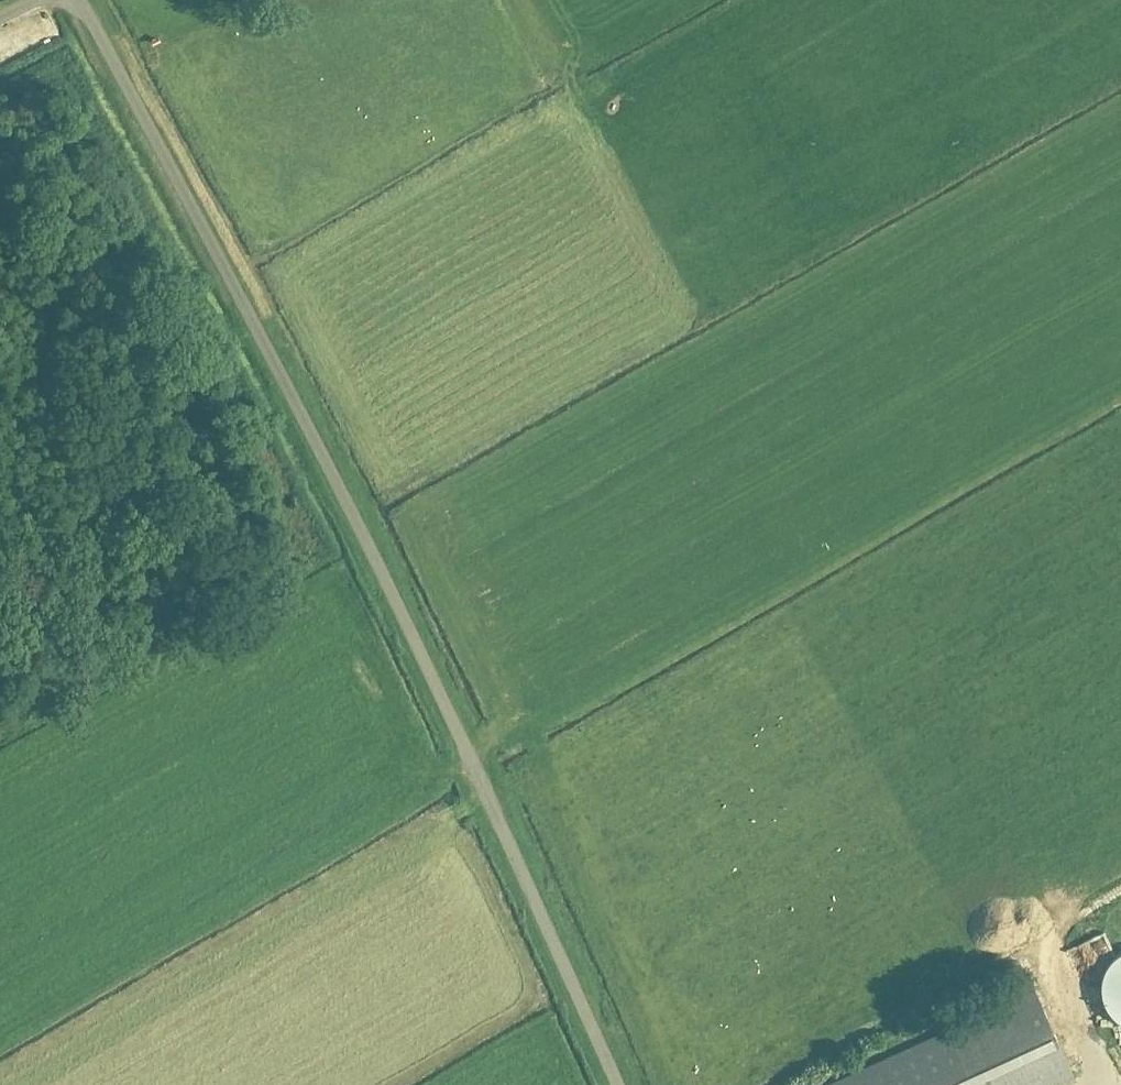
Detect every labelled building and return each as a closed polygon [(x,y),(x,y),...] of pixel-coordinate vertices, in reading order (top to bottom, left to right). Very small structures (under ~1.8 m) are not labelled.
[(13,21),(0,30),(0,60),(27,41),(13,21)] [(1107,967),(1106,968),(1105,969),(1105,970),(1104,971),(1104,972),(1103,973),(1103,974),(1102,975),(1102,976),(1102,978),(1101,979),(1101,980),(1101,981),(1100,982),(1100,983),(1100,985),(1100,986),(1100,987),(1100,988),(1100,989),(1100,991),(1100,992),(1100,993),(1100,994),(1100,995),(1101,997),(1101,998),(1101,999),(1101,1000),(1102,1001),(1102,1002),(1103,1003),(1103,1005),(1103,1006),(1104,1007),(1105,1008),(1105,1009),(1106,1010),(1106,1011),(1107,1012),(1108,1013),(1108,1014),(1109,1015),(1110,1016),(1111,1017),(1112,1017),(1112,1018),(1113,1019),(1114,1020),(1115,1021),(1116,1021),(1117,1022),(1118,1023),(1119,1023),(1120,1024),(1120,1025),(1120,953),(1120,954),(1119,954),(1118,955),(1117,956),(1116,956),(1115,957),(1114,958),(1113,959),(1112,960),(1111,961),(1110,962),(1109,963),(1109,964),(1108,965),(1107,966),(1107,967)] [(1073,1080),(1033,993),(835,1084),(1063,1084),(1073,1080)]
